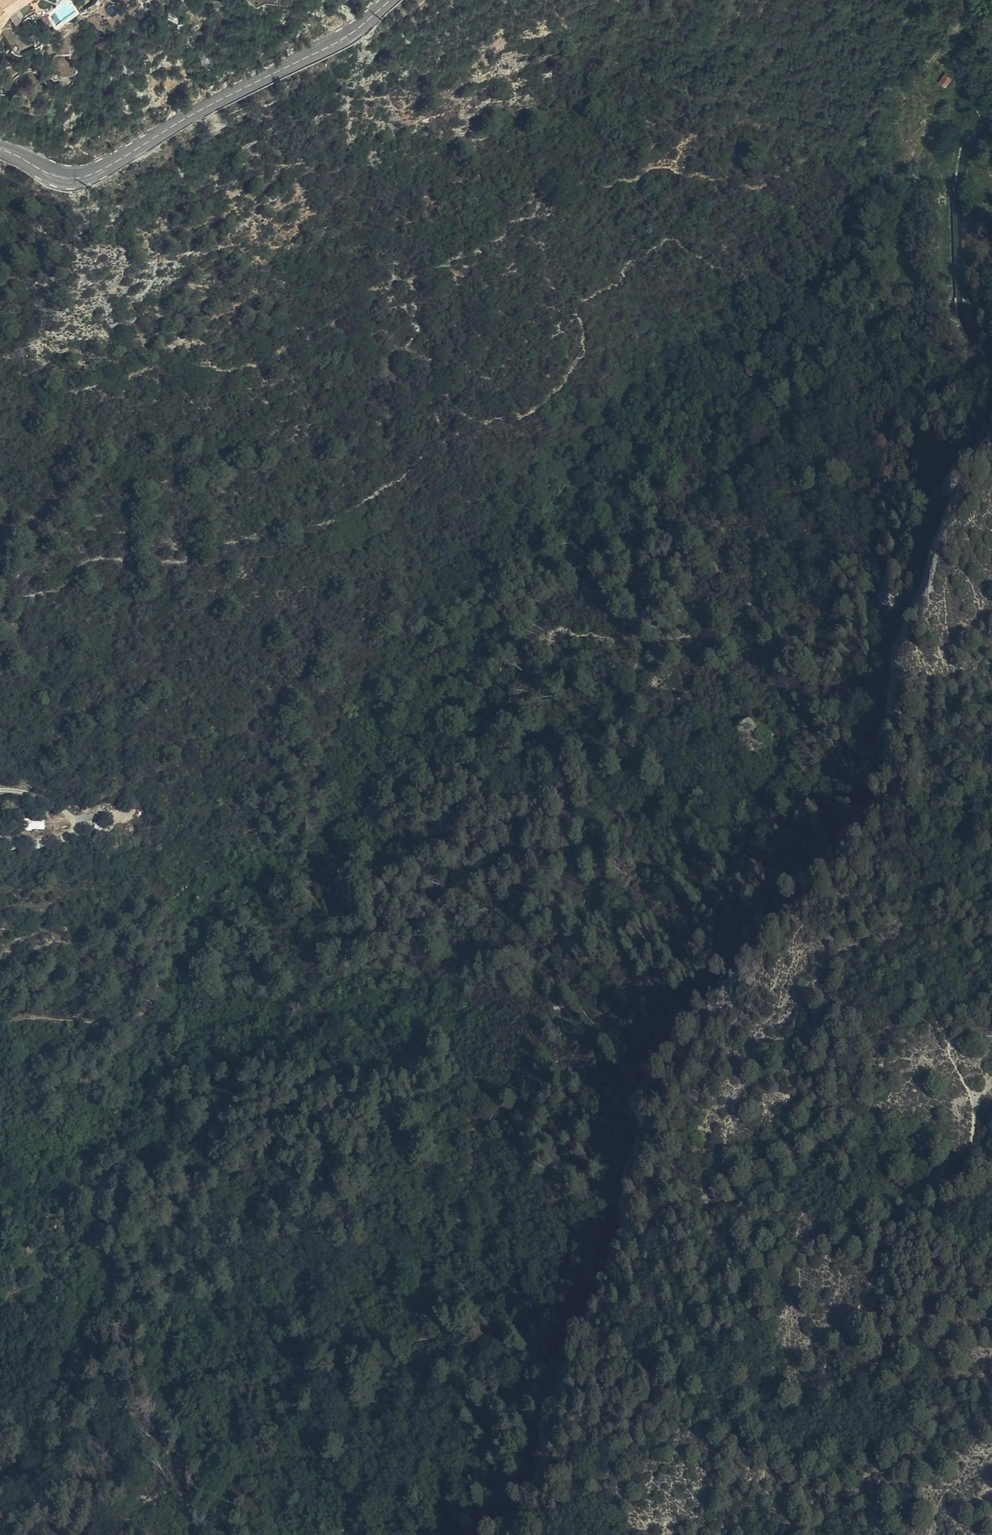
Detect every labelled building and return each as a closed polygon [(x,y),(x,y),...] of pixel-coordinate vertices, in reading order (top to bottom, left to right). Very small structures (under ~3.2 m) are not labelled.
[(1,14),(9,22),(18,15),(25,23),(32,17),(33,18),(41,10),(37,4),(34,0),(32,0),(29,3),(30,4),(22,10),(12,0),(11,0),(1,14)] [(22,10),(30,4),(29,3),(32,0),(12,0),(22,10)] [(0,13),(0,35),(6,37),(19,18),(25,26),(33,18),(32,17),(25,23),(18,15),(9,22),(1,14),(0,13)] [(977,65),(983,60),(974,50),(968,54),(977,65)] [(944,74),(938,83),(945,89),(952,79),(944,74)] [(45,829),(45,820),(24,820),(24,830),(45,829)]
